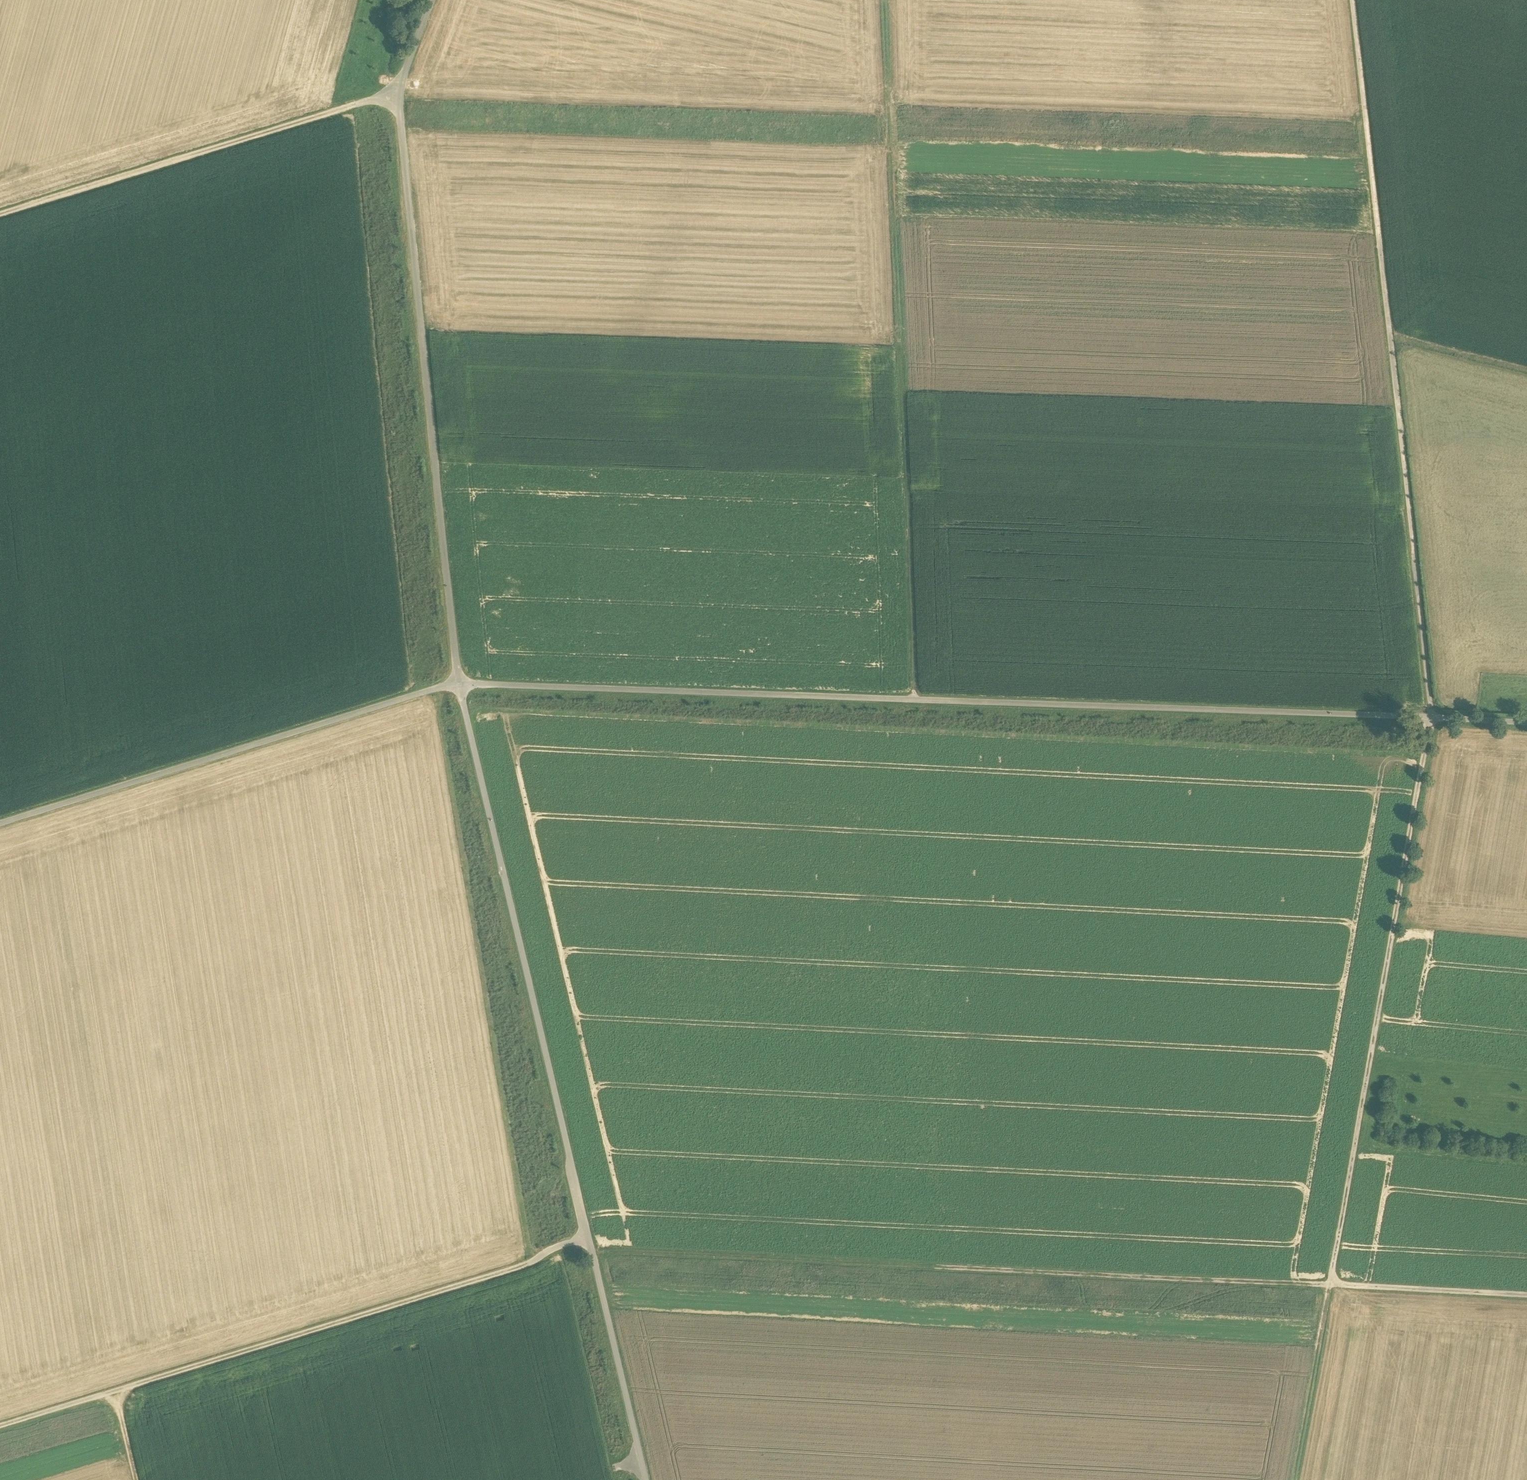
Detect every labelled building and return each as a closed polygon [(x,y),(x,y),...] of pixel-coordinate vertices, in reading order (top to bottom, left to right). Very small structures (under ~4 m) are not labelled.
[(1417,725),(1411,724),(1410,724),(1408,726),(1408,729),(1409,731),(1410,732),(1416,733),(1417,725)]
